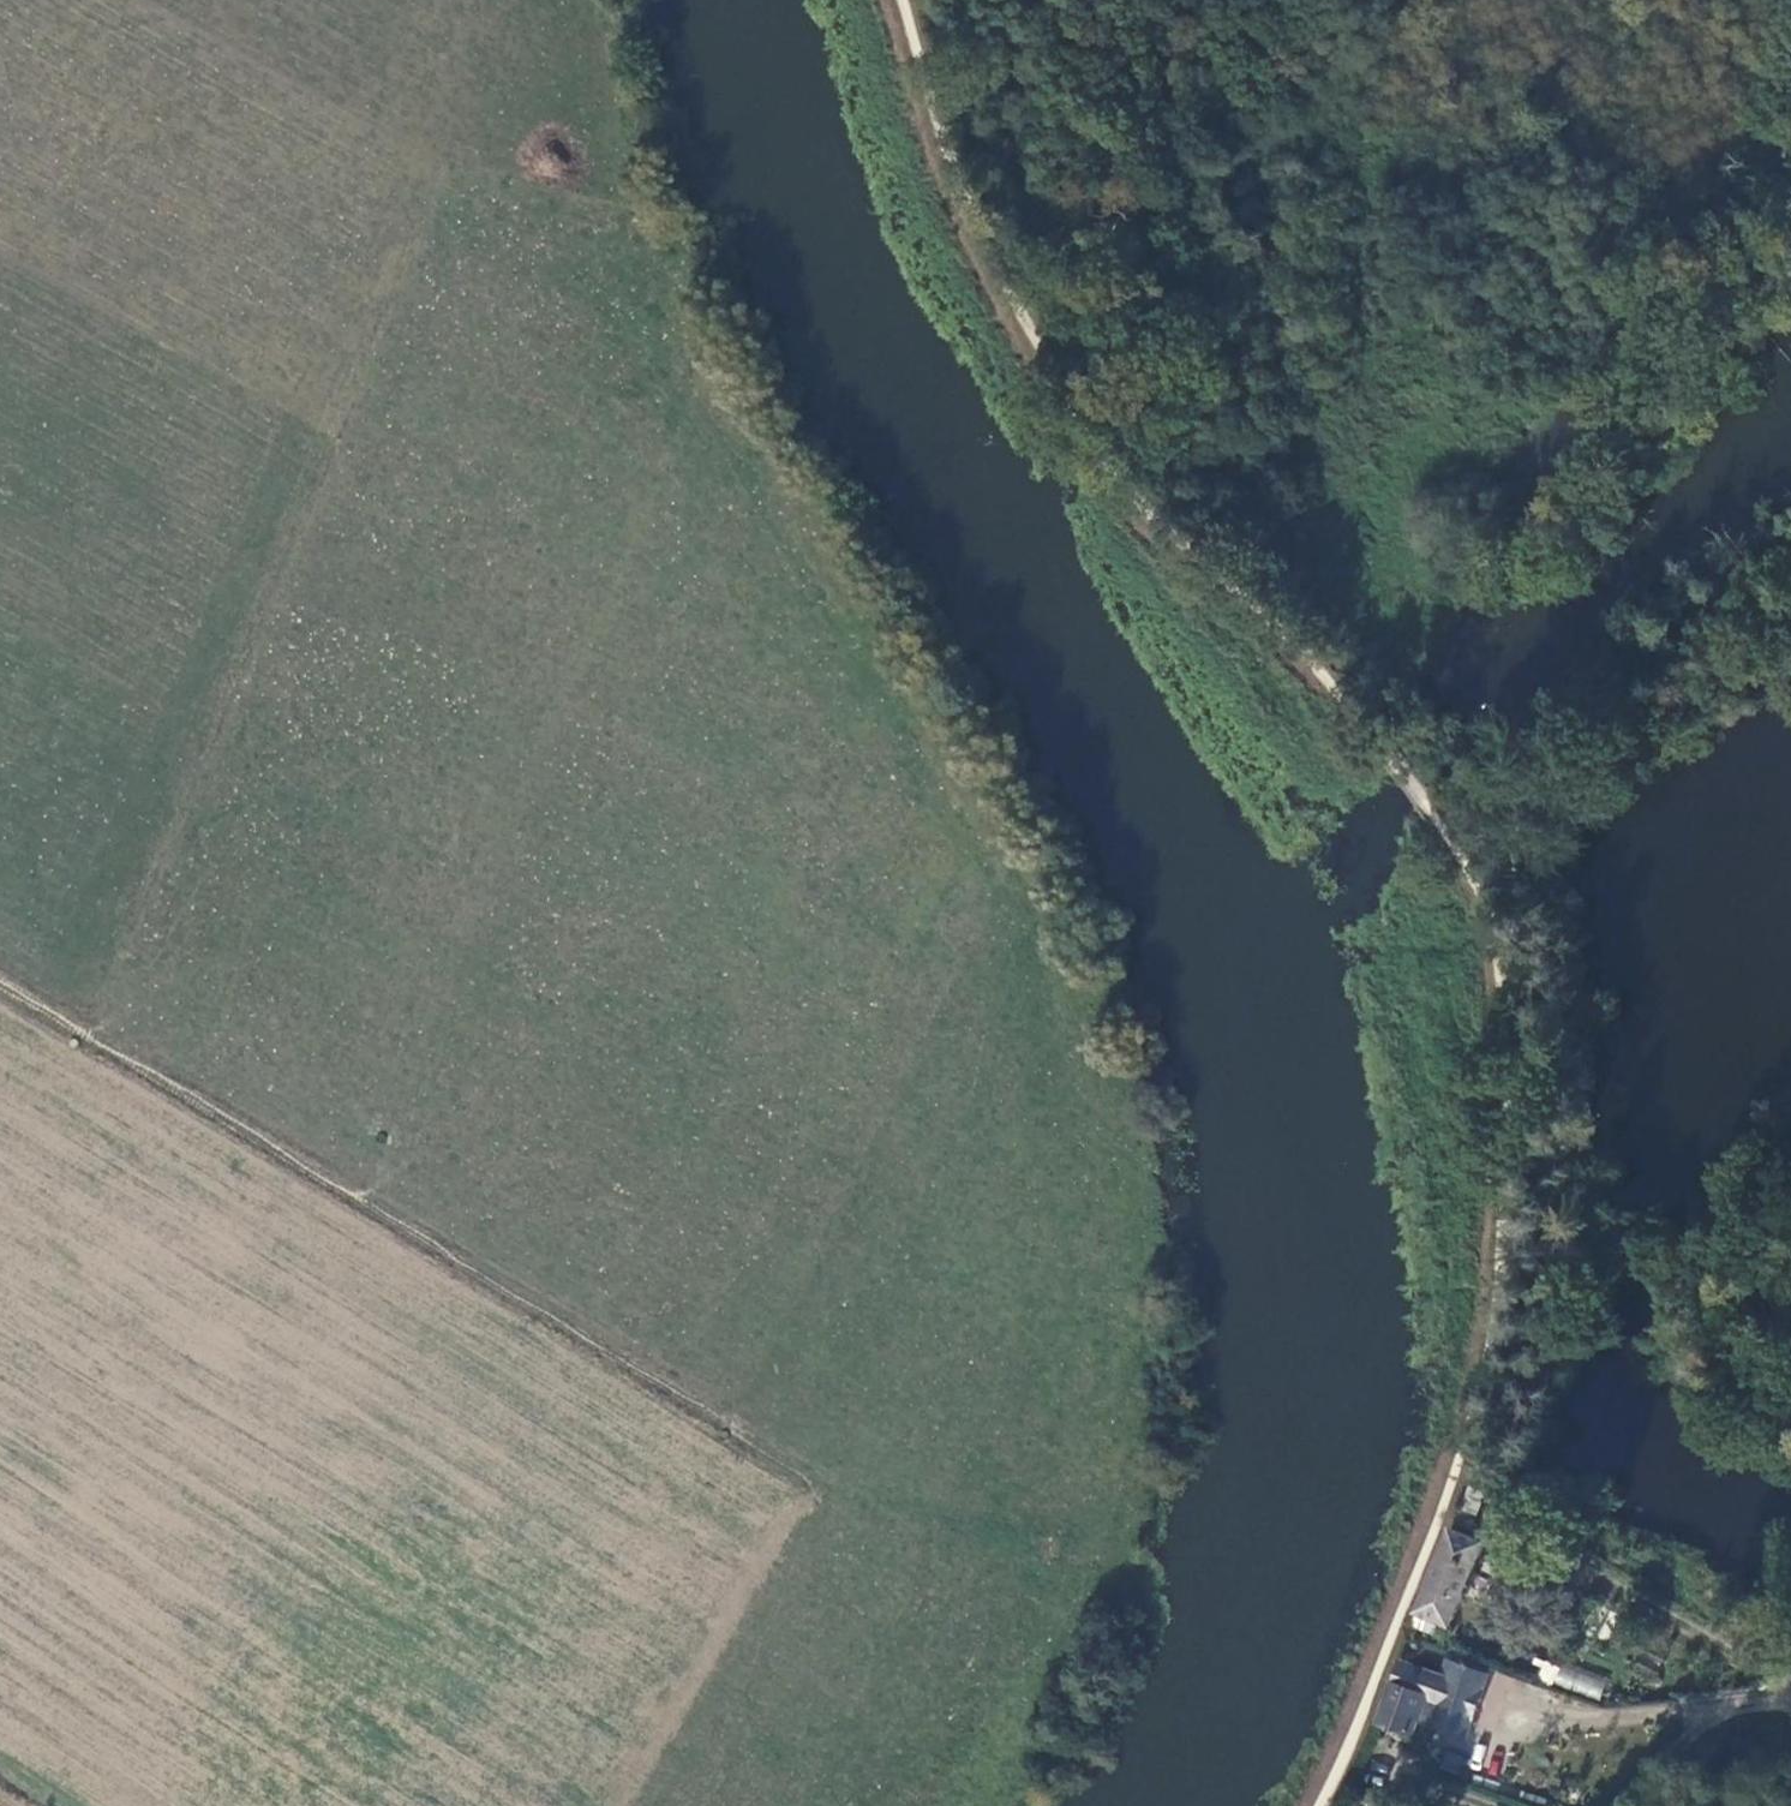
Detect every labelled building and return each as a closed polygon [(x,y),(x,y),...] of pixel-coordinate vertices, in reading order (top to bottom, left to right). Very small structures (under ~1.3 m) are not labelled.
[(1438,1521),(1464,1453),(1442,1445),(1417,1513),(1438,1521)] [(1458,1528),(1424,1613),(1455,1626),(1489,1541),(1458,1528)] [(1404,1660),(1380,1727),(1412,1739),(1419,1718),(1433,1723),(1431,1728),(1468,1741),(1492,1675),(1452,1661),(1447,1675),(1404,1660)] [(1602,1696),(1606,1673),(1560,1666),(1556,1688),(1602,1696)]
